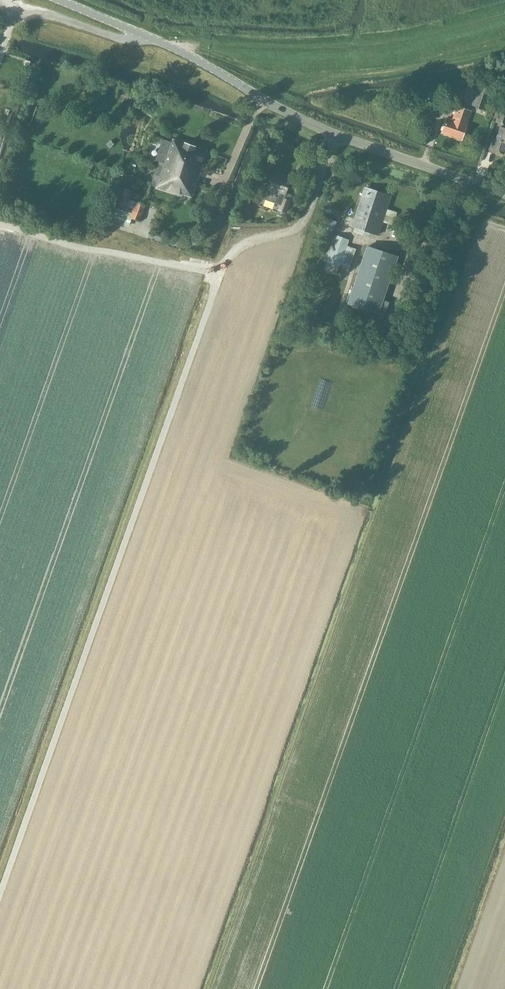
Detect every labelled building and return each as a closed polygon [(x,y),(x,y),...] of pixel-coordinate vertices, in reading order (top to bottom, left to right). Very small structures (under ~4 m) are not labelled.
[(472,105),(484,109),(491,87),(479,83),(472,105)] [(441,133),(462,140),(472,111),(457,106),(453,119),(447,117),(441,133)] [(504,125),(504,109),(500,107),(495,122),(504,125)] [(503,153),(504,148),(504,128),(501,126),(493,150),(503,153)] [(156,187),(182,196),(183,195),(190,197),(192,197),(207,151),(173,139),(172,142),(163,139),(156,160),(159,161),(151,185),(156,187)] [(316,169),(308,166),(301,186),(309,189),(316,169)] [(277,214),(284,217),(285,213),(286,213),(290,201),(284,198),(290,180),(273,174),(268,188),(265,187),(261,198),(280,205),(278,210),(279,211),(277,214)] [(112,221),(129,227),(132,218),(140,221),(146,205),(131,199),(133,192),(123,188),(112,221)] [(387,208),(380,205),(384,193),(370,189),(366,201),(361,199),(352,227),(378,235),(383,222),(387,208)] [(242,201),(248,202),(251,192),(245,190),(242,201)] [(317,231),(332,236),(336,229),(321,223),(317,231)] [(326,261),(349,269),(355,249),(347,246),(349,240),(335,235),(326,261)] [(378,315),(384,317),(389,302),(383,299),(398,256),(367,246),(348,304),(378,314),(378,315)]
